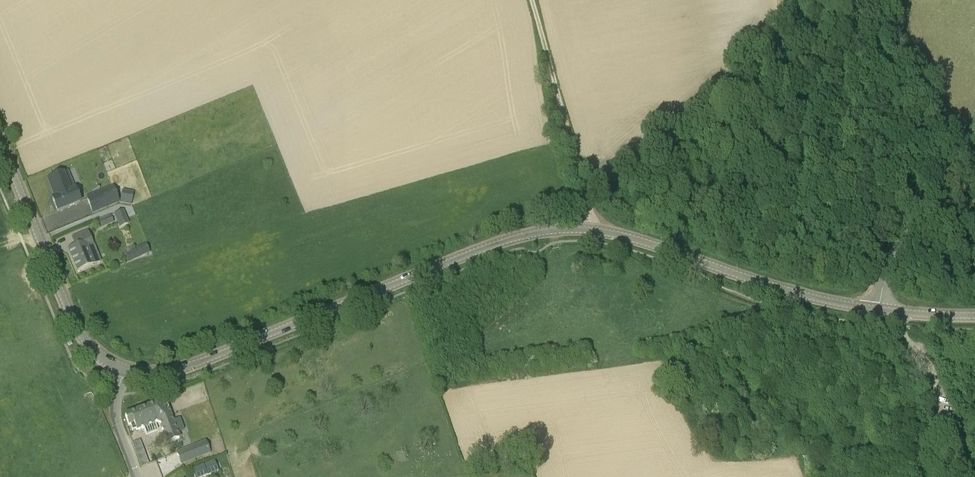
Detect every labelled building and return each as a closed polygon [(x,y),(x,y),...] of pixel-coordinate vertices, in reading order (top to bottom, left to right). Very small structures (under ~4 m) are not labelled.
[(75,189),(71,191),(63,174),(48,180),(55,197),(52,199),(57,212),(80,202),(75,189)] [(95,213),(119,203),(113,190),(89,200),(95,213)] [(120,203),(131,205),(134,192),(123,190),(120,203)] [(120,228),(129,225),(123,211),(114,215),(120,228)] [(102,227),(113,222),(111,217),(99,221),(102,227)] [(77,271),(94,265),(100,262),(88,232),(72,238),(76,247),(68,250),(77,271)] [(150,254),(146,244),(136,248),(137,250),(125,255),(129,263),(133,261),(150,254)] [(167,443),(179,439),(170,416),(165,401),(125,416),(129,426),(134,424),(137,431),(144,428),(146,435),(160,431),(157,423),(160,422),(167,443)] [(191,447),(196,459),(210,454),(209,452),(205,442),(204,442),(191,447)] [(182,465),(196,459),(191,447),(178,453),(182,465)] [(207,464),(191,471),(194,476),(205,476),(211,474),(207,464)]
